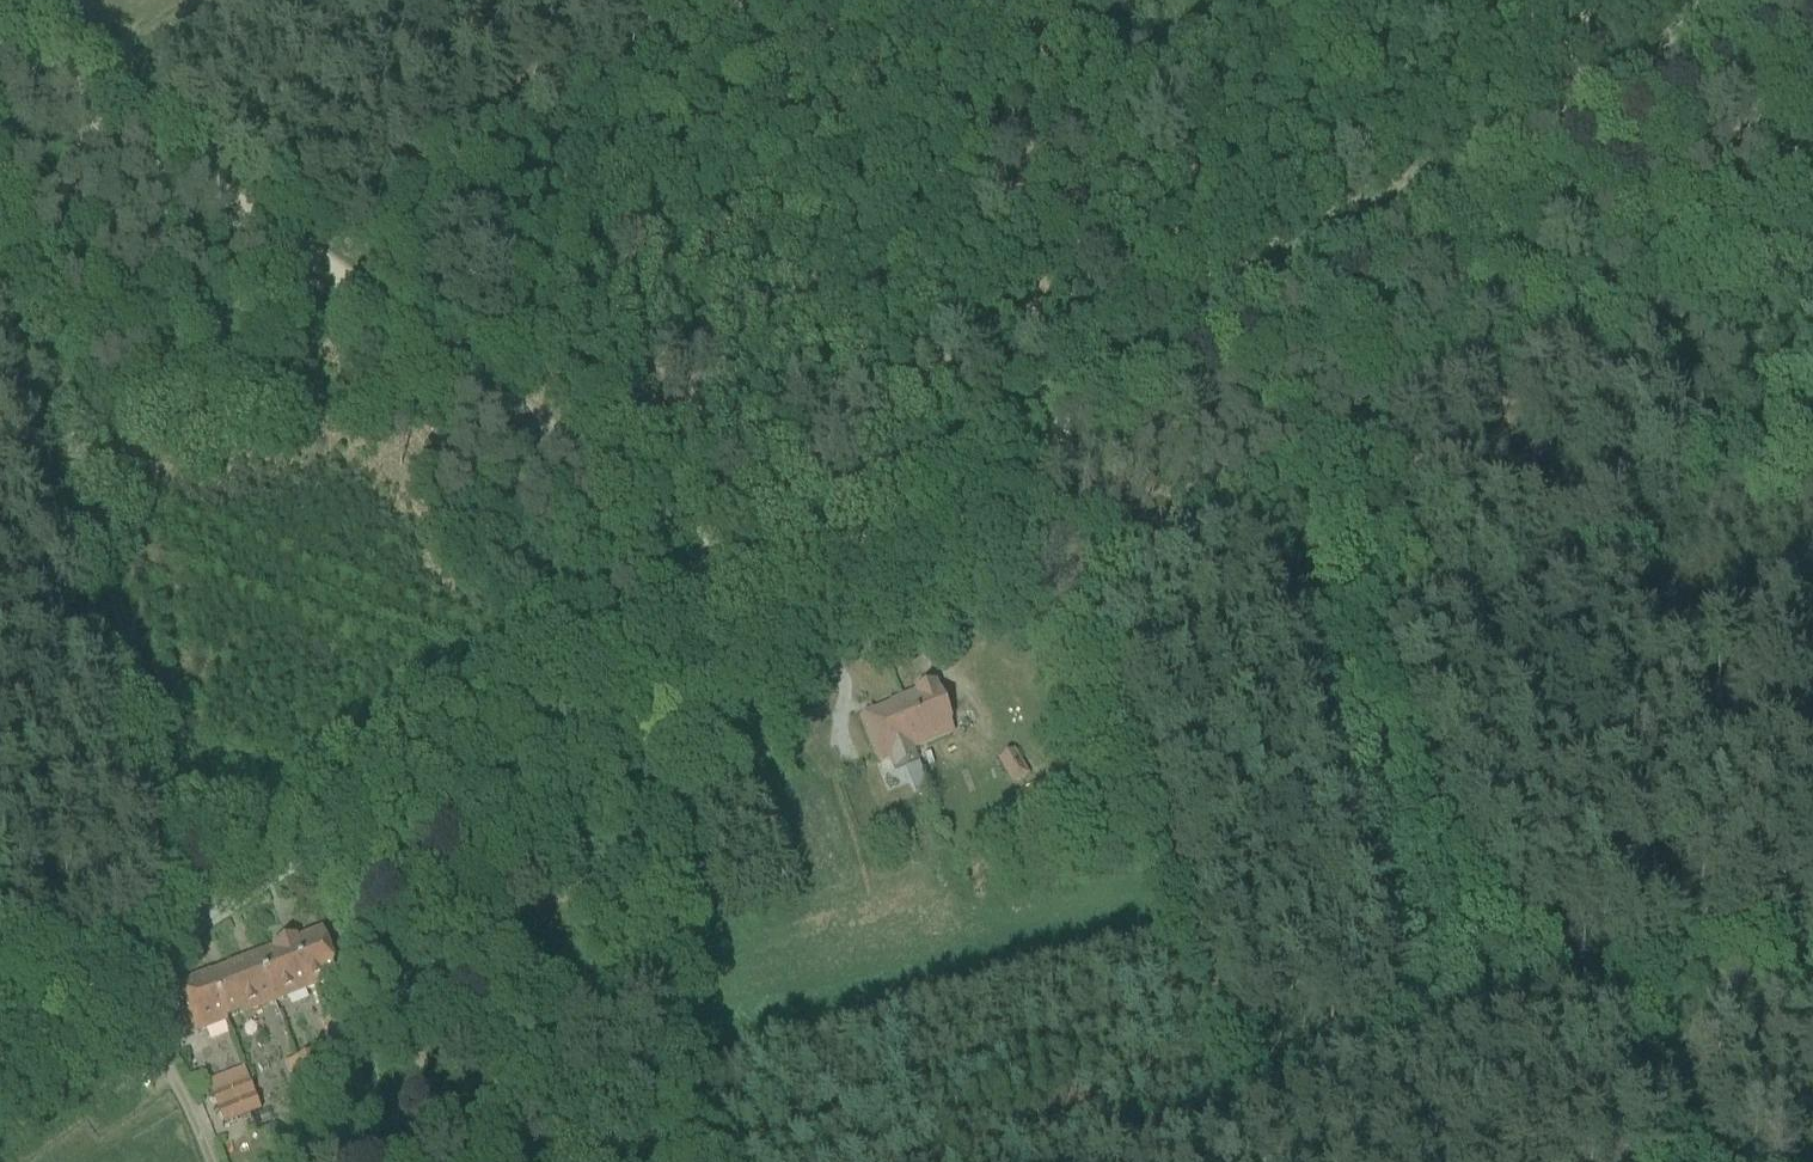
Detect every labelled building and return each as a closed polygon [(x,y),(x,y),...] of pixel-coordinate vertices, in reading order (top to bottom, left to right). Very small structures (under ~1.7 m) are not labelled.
[(901,700),(906,711),(908,712),(912,710),(914,716),(902,721),(914,747),(954,731),(935,686),(901,700)] [(901,700),(861,717),(880,761),(890,757),(895,769),(919,759),(914,747),(902,721),(914,716),(912,710),(908,712),(906,711),(901,700)] [(1016,751),(999,761),(1013,785),(1030,775),(1016,751)] [(927,763),(913,766),(918,788),(931,786),(927,763)] [(323,931),(300,940),(306,955),(300,957),(306,972),(306,973),(308,977),(302,980),(307,990),(362,969),(354,950),(333,959),(323,931)] [(300,940),(258,956),(275,1003),(307,990),(302,980),(308,977),(306,973),(306,972),(300,957),(306,955),(300,940)] [(237,991),(218,999),(227,1022),(275,1003),(258,956),(228,968),(237,991)] [(173,988),(192,1036),(227,1022),(218,999),(237,991),(228,968),(173,988)] [(344,1016),(326,1022),(333,1045),(352,1039),(344,1016)] [(313,1053),(297,1059),(310,1092),(326,1086),(313,1053)] [(250,1081),(212,1096),(218,1111),(256,1096),(250,1081)] [(256,1096),(218,1111),(224,1126),(262,1111),(256,1096)]
